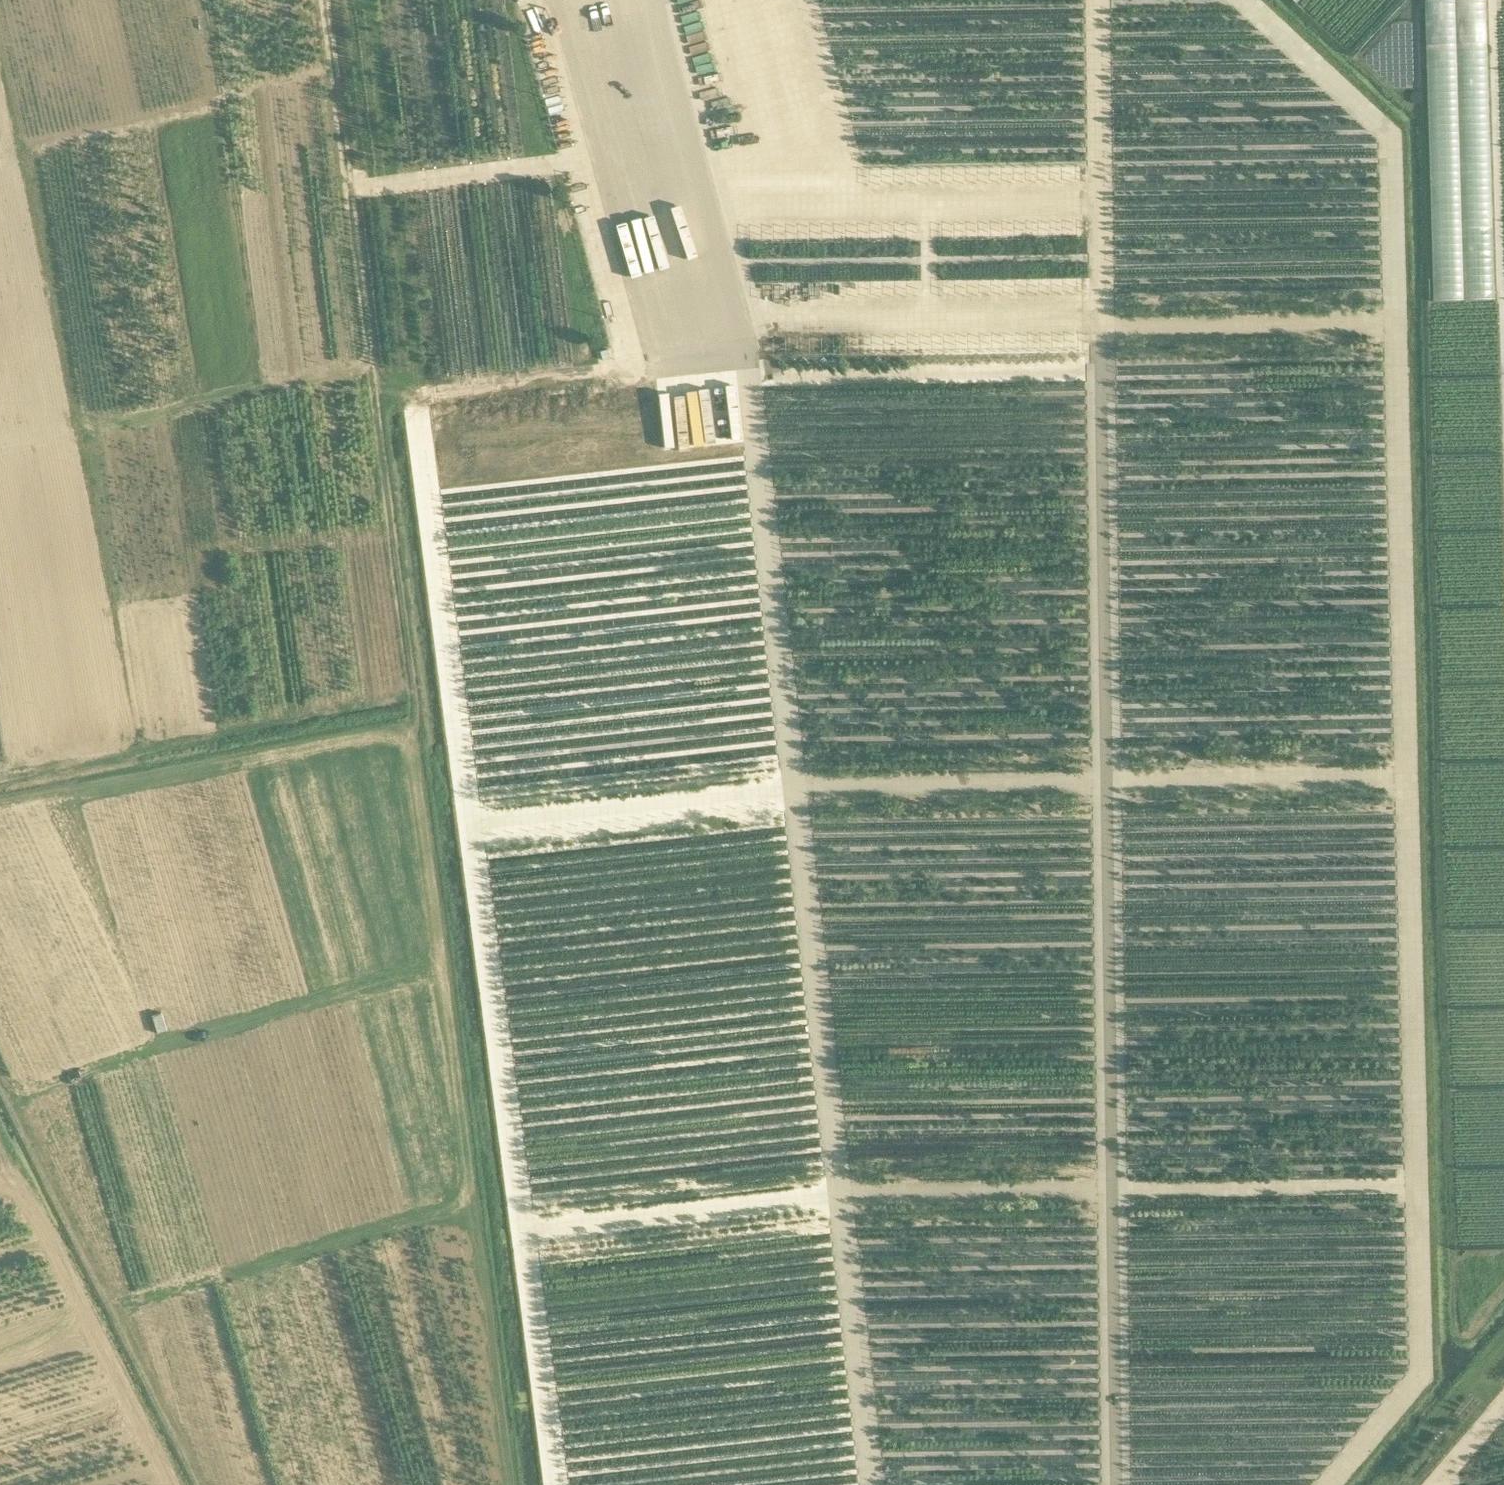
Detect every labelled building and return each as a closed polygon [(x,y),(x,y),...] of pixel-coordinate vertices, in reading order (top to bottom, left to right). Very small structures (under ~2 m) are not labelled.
[(1439,299),(1495,296),(1494,276),(1497,275),(1492,150),(1498,149),(1491,0),(1426,0),(1439,299)]
